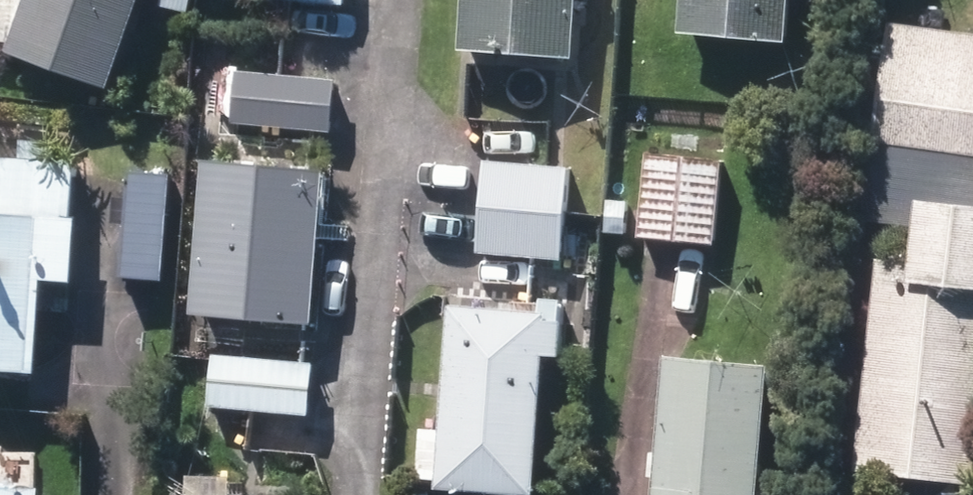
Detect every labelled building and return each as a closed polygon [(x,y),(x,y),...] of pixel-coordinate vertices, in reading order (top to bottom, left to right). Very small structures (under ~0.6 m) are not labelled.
[(106,93),(138,0),(26,0),(5,59),(106,93)] [(342,12),(343,0),(244,0),(244,3),(342,12)] [(570,66),(575,0),(453,0),(461,0),(457,59),(570,66)] [(744,85),(747,47),(783,49),(787,0),(682,0),(678,41),(699,43),(696,81),(744,85)] [(972,165),(972,43),(884,30),(880,65),(836,58),(824,143),(972,165)] [(233,133),(328,140),(332,87),(220,79),(217,120),(234,121),(233,133)] [(637,246),(713,253),(722,167),(646,160),(637,246)] [(33,387),(43,289),(69,291),(75,228),(67,227),(72,174),(0,167),(0,383),(33,387)] [(476,261),(559,268),(568,177),(484,169),(476,261)] [(190,324),(311,332),(323,179),(201,171),(190,324)] [(969,493),(972,456),(972,219),(915,214),(909,273),(876,269),(854,480),(969,493)] [(461,494),(533,494),(542,364),(558,365),(561,321),(448,313),(435,493),(461,494)] [(207,413),(308,421),(311,369),(211,362),(207,413)] [(767,375),(662,366),(651,494),(756,494),(767,375)]
